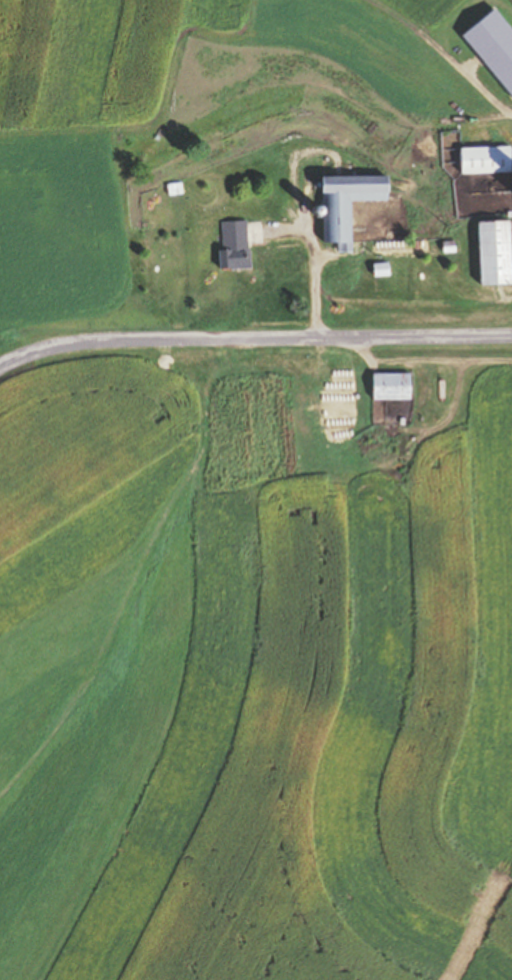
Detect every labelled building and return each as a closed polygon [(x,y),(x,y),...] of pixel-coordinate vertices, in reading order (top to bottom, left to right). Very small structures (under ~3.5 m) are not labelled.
[(511,174),(511,148),(463,148),(463,174),(511,174)] [(324,178),(325,244),(338,244),(338,253),(354,253),(353,202),(391,201),(390,177),(324,178)] [(169,186),(170,196),(183,195),(182,185),(169,186)] [(249,222),(220,223),(222,271),(251,269),(249,222)] [(480,223),(482,286),(511,286),(511,222),(480,223)] [(412,400),(412,374),(374,374),(374,400),(412,400)]
